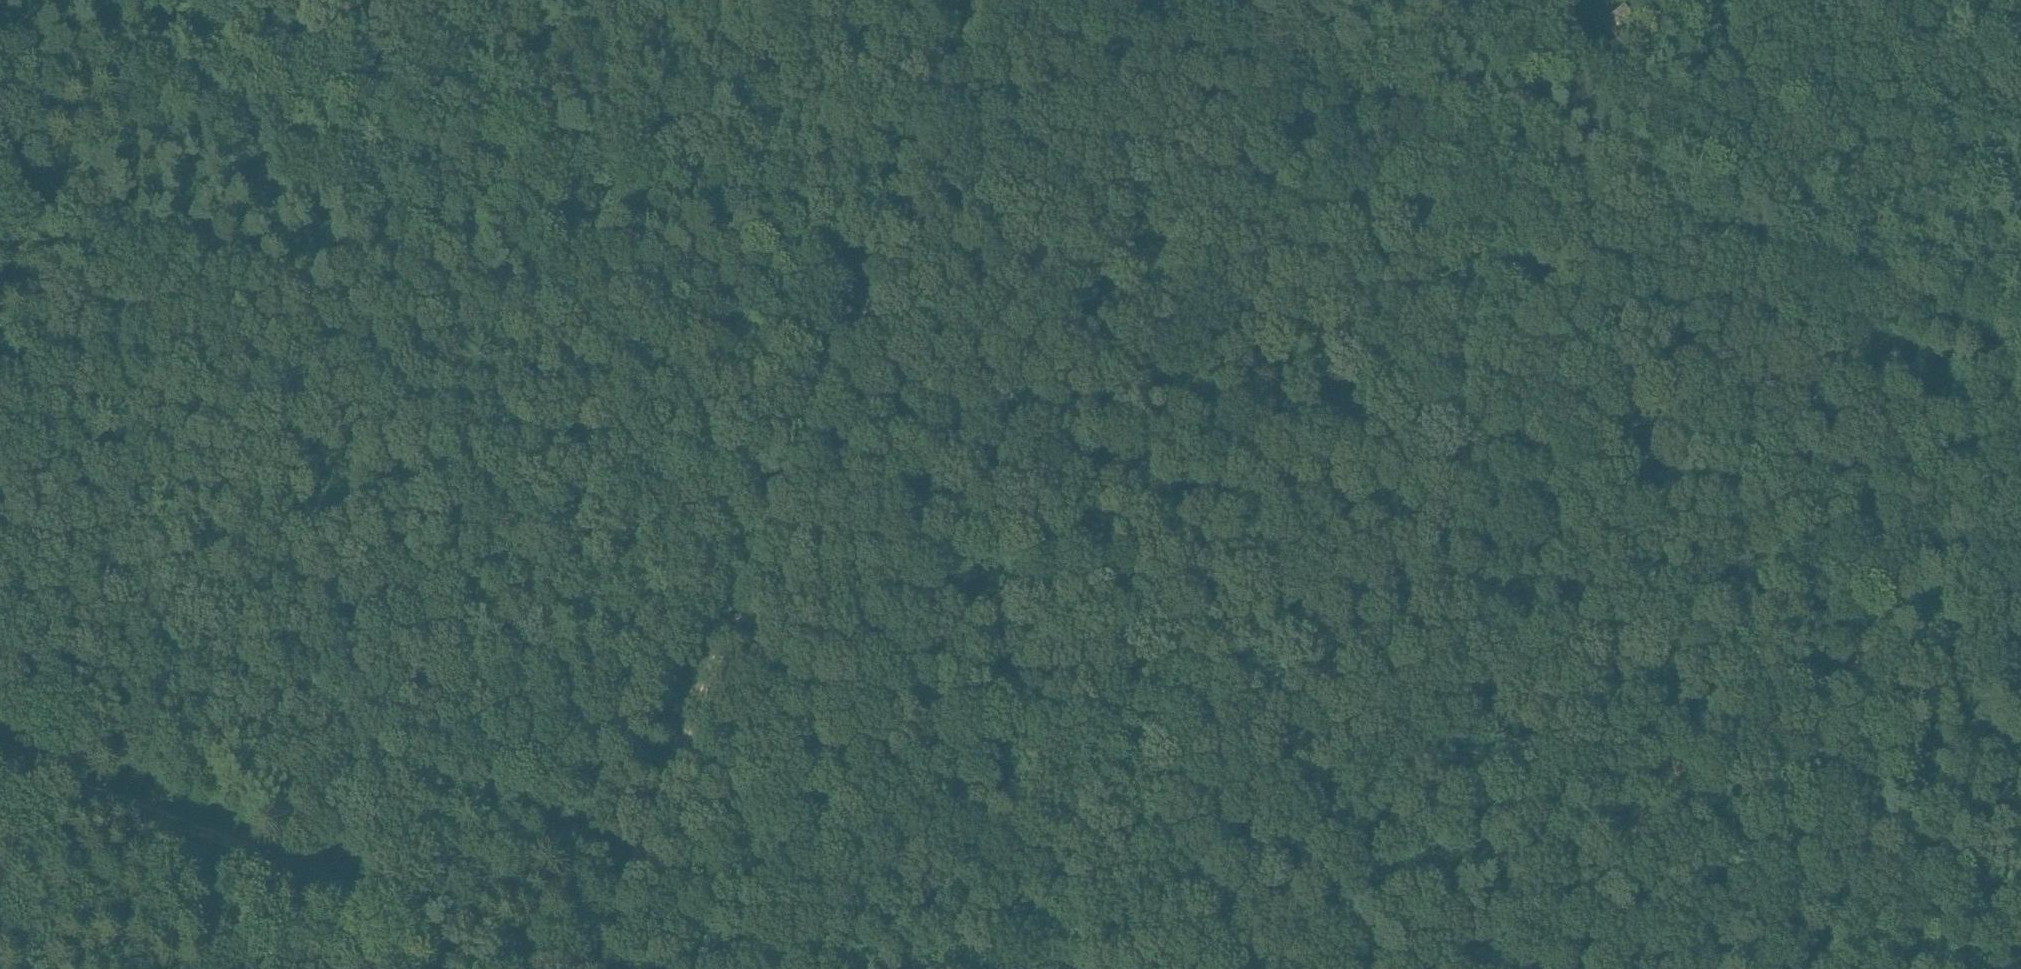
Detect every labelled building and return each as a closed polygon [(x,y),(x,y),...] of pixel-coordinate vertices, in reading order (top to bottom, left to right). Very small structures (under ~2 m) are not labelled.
[(1618,42),(1642,26),(1626,2),(1601,18),(1618,42)]
